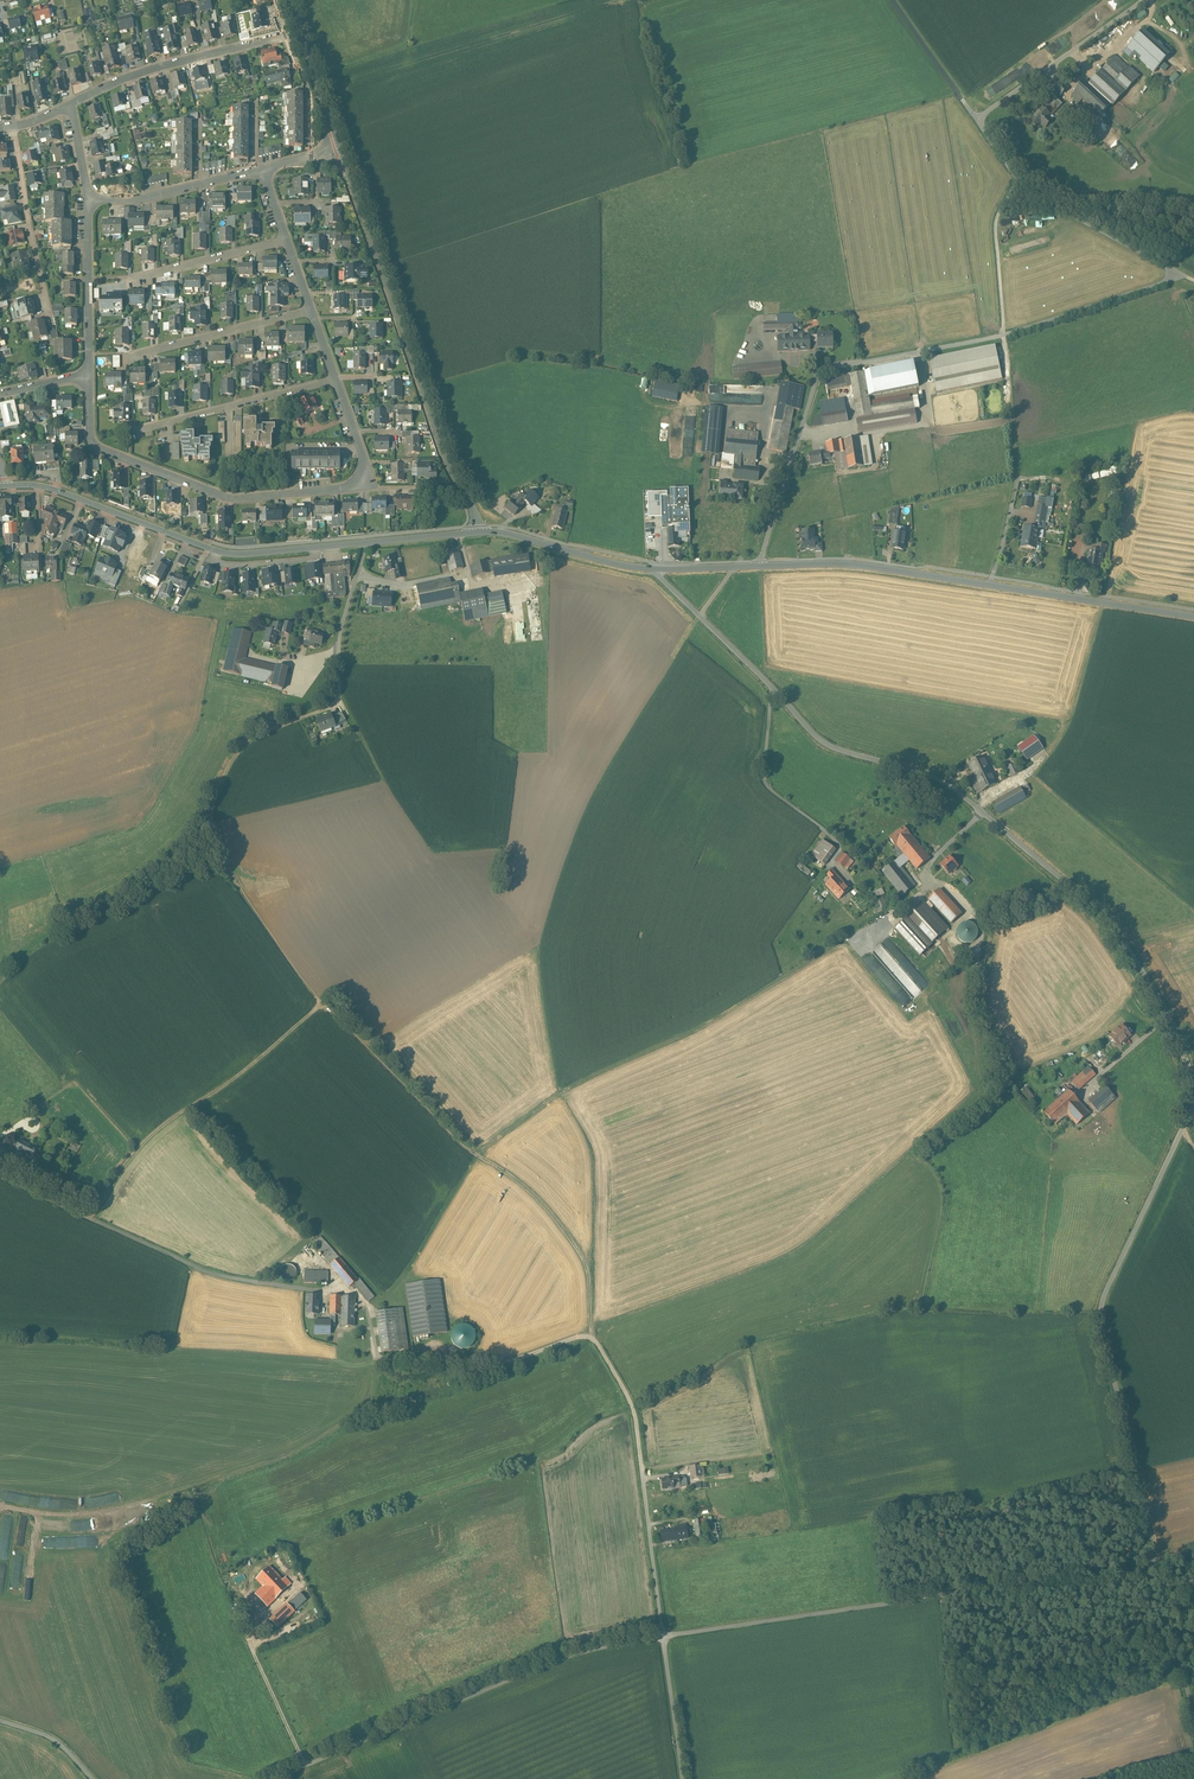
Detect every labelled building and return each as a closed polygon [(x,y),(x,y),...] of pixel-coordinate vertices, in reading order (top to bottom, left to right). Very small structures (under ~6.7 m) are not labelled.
[(200,7),(201,11),(211,9),(209,0),(198,0),(200,7)] [(187,4),(178,6),(181,16),(192,14),(190,6),(189,3),(187,4)] [(43,8),(38,9),(38,10),(34,11),(36,21),(41,20),(41,21),(45,20),(45,19),(54,17),(52,9),(48,10),(47,7),(43,8)] [(85,9),(87,23),(96,21),(94,8),(85,9)] [(1140,20),(1148,14),(1145,11),(1138,16),(1140,20)] [(134,12),(125,15),(125,18),(131,17),(132,20),(135,20),(134,12)] [(257,15),(252,16),(255,29),(255,30),(268,27),(266,20),(265,20),(264,14),(264,13),(257,15)] [(19,17),(7,20),(10,29),(10,30),(21,27),(19,17)] [(125,18),(118,20),(120,31),(134,27),(132,20),(131,17),(125,18)] [(1166,19),(1172,26),(1175,24),(1169,17),(1166,19)] [(234,19),(228,21),(229,24),(222,25),(226,38),(236,35),(233,23),(235,23),(234,19)] [(178,24),(170,26),(171,29),(172,29),(174,37),(176,37),(176,35),(180,34),(178,27),(178,24)] [(215,30),(209,31),(208,28),(210,28),(209,25),(202,26),(204,33),(205,33),(207,43),(217,40),(215,30)] [(159,27),(152,29),(153,34),(154,37),(161,36),(159,27)] [(192,28),(186,30),(188,36),(186,36),(187,41),(188,47),(189,47),(198,45),(196,34),(194,34),(192,28)] [(171,29),(163,31),(169,52),(179,50),(176,37),(174,37),(172,29),(171,29)] [(1143,30),(1124,51),(1131,58),(1134,54),(1154,73),(1170,55),(1143,30)] [(153,34),(145,36),(149,51),(147,52),(148,57),(160,54),(157,41),(155,42),(154,37),(153,34)] [(114,46),(103,50),(105,58),(106,65),(108,65),(110,69),(109,70),(120,67),(117,55),(114,46)] [(23,49),(25,63),(38,60),(36,49),(36,48),(35,48),(34,47),(33,47),(23,49)] [(126,49),(126,50),(126,51),(127,55),(128,63),(140,60),(138,47),(126,49)] [(269,50),(261,52),(262,58),(262,60),(263,60),(264,65),(269,64),(269,66),(278,64),(276,55),(275,50),(270,52),(269,50)] [(288,57),(281,59),(280,54),(276,55),(278,64),(279,68),(289,65),(290,65),(288,57)] [(1128,67),(1115,56),(1102,70),(1115,82),(1118,85),(1131,71),(1128,67)] [(244,58),(234,60),(237,74),(248,71),(244,58)] [(98,63),(89,66),(90,73),(89,74),(90,77),(91,76),(91,77),(102,74),(99,63),(98,63)] [(222,63),(214,65),(216,71),(217,71),(219,75),(224,74),(224,76),(228,75),(225,63),(222,64),(222,63)] [(74,72),(69,73),(72,86),(82,83),(79,67),(73,68),(74,72)] [(1129,67),(1128,67),(1131,71),(1118,85),(1115,82),(1114,83),(1124,92),(1139,76),(1129,67)] [(203,68),(193,70),(195,78),(196,81),(205,79),(203,68)] [(280,72),(265,75),(267,84),(281,81),(283,87),(291,85),(289,79),(290,79),(288,70),(288,69),(280,72)] [(1124,92),(1114,83),(1102,71),(1090,84),(1113,105),(1124,92)] [(20,73),(15,73),(16,77),(11,77),(12,85),(22,84),(20,73)] [(183,73),(171,76),(174,88),(186,85),(183,73)] [(1176,73),(1170,79),(1174,83),(1180,76),(1176,73)] [(59,81),(52,83),(55,95),(65,92),(64,89),(66,89),(62,74),(57,75),(59,81)] [(1068,88),(1059,79),(1051,88),(1060,96),(1068,88)] [(161,80),(151,82),(154,94),(165,91),(164,86),(163,86),(161,80)] [(1085,80),(1074,91),(1075,92),(1082,98),(1090,105),(1100,94),(1085,80)] [(43,81),(34,83),(38,103),(41,103),(45,102),(46,102),(45,97),(47,96),(45,88),(44,87),(43,81)] [(145,85),(134,87),(136,95),(137,101),(140,100),(148,98),(145,85)] [(1082,98),(1075,92),(1073,97),(1079,102),(1082,98)] [(1090,105),(1089,106),(1101,116),(1112,104),(1100,94),(1090,105)] [(27,95),(17,97),(19,111),(30,109),(27,95)] [(123,95),(112,98),(115,109),(125,106),(126,106),(125,104),(123,95)] [(136,95),(131,97),(131,98),(130,98),(133,110),(142,107),(140,100),(137,101),(136,95)] [(1054,97),(1048,104),(1050,105),(1056,98),(1054,97)] [(1056,98),(1050,105),(1048,104),(1044,109),(1051,115),(1051,114),(1053,115),(1062,104),(1056,98)] [(9,99),(0,100),(2,117),(12,116),(11,107),(10,99),(9,99)] [(98,107),(89,109),(92,120),(102,118),(104,127),(109,126),(108,122),(106,115),(102,116),(101,111),(99,111),(98,107)] [(1044,109),(1038,115),(1036,113),(1030,121),(1039,128),(1042,125),(1044,127),(1051,119),(1049,117),(1051,115),(1044,109)] [(57,128),(39,132),(40,139),(48,138),(48,142),(47,143),(59,141),(57,128)] [(1112,143),(1120,152),(1126,147),(1117,138),(1112,143)] [(101,141),(90,143),(93,157),(103,155),(110,154),(108,146),(102,147),(101,141)] [(61,150),(57,151),(59,163),(70,161),(67,149),(61,150)] [(30,153),(24,155),(26,165),(38,162),(37,155),(36,152),(30,153)] [(0,163),(0,172),(10,171),(9,162),(1,163),(0,163)] [(104,163),(94,165),(96,176),(106,174),(105,167),(104,163)] [(116,165),(105,167),(106,174),(106,177),(110,176),(111,177),(113,177),(114,175),(118,175),(118,174),(115,174),(114,171),(117,170),(117,169),(116,165)] [(71,170),(60,172),(62,184),(63,184),(73,182),(74,182),(71,170)] [(34,175),(27,177),(29,186),(42,183),(41,176),(41,174),(34,175)] [(304,180),(294,180),(294,183),(294,190),(295,190),(295,195),(296,195),(308,195),(308,180),(304,180)] [(321,180),(317,180),(317,181),(317,193),(331,193),(331,180),(321,180)] [(4,189),(4,191),(0,191),(0,198),(5,197),(6,202),(14,201),(15,201),(14,192),(13,192),(12,187),(4,189)] [(252,201),(251,189),(237,189),(238,195),(238,202),(252,201)] [(57,194),(53,195),(53,196),(45,196),(45,209),(64,209),(64,195),(57,195),(57,194)] [(225,196),(214,196),(209,196),(209,213),(210,213),(210,210),(226,210),(226,195),(225,196)] [(196,214),(195,203),(186,203),(186,202),(180,203),(181,214),(196,214)] [(5,211),(2,211),(2,212),(2,214),(3,217),(4,218),(8,218),(9,224),(21,222),(20,218),(19,217),(18,212),(19,212),(18,208),(5,211)] [(134,209),(125,209),(125,220),(128,220),(128,215),(134,215),(134,209)] [(173,209),(156,209),(156,217),(156,220),(157,220),(162,220),(162,221),(168,221),(168,220),(173,220),(173,214),(173,209)] [(299,209),(295,209),(295,223),(295,225),(306,225),(306,223),(310,223),(310,211),(310,209),(299,209)] [(331,209),(325,209),(326,224),(338,224),(338,215),(340,215),(340,214),(341,214),(341,210),(340,210),(340,209),(338,209),(331,209)] [(134,215),(128,215),(128,220),(128,227),(134,227),(134,226),(144,226),(144,217),(144,215),(134,215)] [(121,222),(103,222),(102,222),(102,235),(103,235),(121,235),(121,222)] [(259,236),(258,223),(253,223),(245,223),(245,224),(247,224),(248,236),(259,236)] [(232,230),(219,230),(220,244),(230,243),(230,239),(232,239),(232,230)] [(16,232),(8,234),(11,246),(24,243),(23,239),(24,239),(23,235),(22,235),(21,231),(16,232)] [(333,232),(324,232),(324,235),(324,236),(325,236),(329,236),(329,240),(333,240),(333,232)] [(324,235),(304,236),(305,243),(314,243),(314,252),(319,252),(320,252),(325,252),(325,236),(324,236),(324,235)] [(206,236),(195,236),(195,250),(206,250),(206,236)] [(338,237),(337,237),(337,240),(337,251),(351,250),(351,237),(338,237)] [(180,242),(163,242),(163,248),(169,248),(169,256),(180,256),(180,242)] [(154,249),(142,250),(142,263),(154,263),(154,249)] [(26,252),(12,255),(15,270),(16,270),(21,269),(29,268),(26,252)] [(64,254),(63,254),(63,255),(63,268),(73,268),(74,268),(74,254),(72,254),(64,254)] [(128,255),(115,255),(116,269),(128,269),(128,255)] [(277,259),(263,259),(263,264),(258,264),(258,272),(269,272),(269,270),(277,270),(277,259)] [(253,265),(238,266),(238,276),(253,276),(253,265)] [(357,266),(345,266),(345,272),(348,272),(348,281),(362,280),(361,267),(361,266),(360,266),(357,266)] [(315,278),(328,278),(328,267),(314,267),(315,278)] [(227,272),(212,272),(212,274),(212,284),(227,284),(227,272)] [(201,278),(185,278),(186,289),(200,288),(201,288),(201,283),(201,278)] [(69,285),(65,285),(64,288),(61,288),(61,290),(65,290),(65,297),(75,297),(75,284),(69,285)] [(284,285),(284,284),(278,284),(278,285),(271,286),(269,286),(269,291),(271,291),(284,291),(284,296),(287,296),(289,295),(288,287),(287,285),(284,285)] [(174,285),(162,285),(162,296),(175,296),(174,285)] [(161,286),(152,286),(152,293),(152,296),(156,296),(161,296),(161,286)] [(284,291),(271,291),(271,306),(279,306),(284,306),(284,300),(283,300),(283,296),(284,296),(284,291)] [(144,292),(130,292),(130,306),(144,305),(144,293),(144,292)] [(122,308),(122,295),(108,296),(108,308),(122,308)] [(346,296),(334,296),(334,310),(340,310),(341,310),(346,310),(346,296)] [(359,296),(357,296),(358,300),(358,308),(373,308),(372,296),(359,296)] [(259,298),(247,298),(247,313),(259,312),(259,298)] [(27,300),(18,302),(18,303),(20,310),(34,307),(33,303),(31,304),(30,300),(27,300)] [(232,305),(221,305),(221,319),(233,319),(232,305)] [(34,307),(20,310),(21,318),(22,318),(31,316),(33,315),(33,312),(34,311),(34,307)] [(205,308),(196,309),(195,309),(191,309),(191,315),(193,315),(193,320),(196,320),(196,326),(206,326),(206,320),(206,313),(206,310),(206,308),(205,308)] [(77,311),(66,311),(66,325),(77,325),(77,311)] [(797,315),(777,316),(777,323),(763,324),(763,331),(788,330),(789,336),(797,336),(797,329),(797,315)] [(180,318),(169,319),(170,333),(180,333),(180,318)] [(33,323),(31,324),(32,327),(29,328),(30,332),(33,332),(45,329),(44,325),(45,325),(46,324),(45,322),(44,321),(43,321),(33,323)] [(348,324),(334,324),(335,336),(348,336),(348,330),(348,324)] [(382,338),(382,324),(371,324),(371,328),(371,338),(382,338)] [(154,325),(148,325),(149,327),(144,327),(144,339),(154,339),(154,325)] [(305,342),(305,328),(288,328),(288,342),(288,343),(299,343),(305,343),(305,342)] [(45,329),(33,332),(35,340),(47,337),(45,329)] [(57,330),(50,332),(52,339),(57,338),(59,338),(57,330)] [(128,331),(116,331),(116,346),(129,346),(128,331)] [(279,335),(279,334),(265,335),(265,347),(279,347),(279,342),(279,335)] [(832,334),(816,335),(816,336),(817,342),(817,348),(826,347),(826,348),(832,348),(832,334)] [(789,336),(777,337),(778,352),(796,351),(803,351),(809,350),(808,343),(808,336),(797,336),(789,336)] [(71,342),(56,342),(57,342),(57,360),(71,360),(70,360),(70,342),(71,342)] [(252,342),(239,342),(239,356),(253,356),(253,346),(253,342),(252,342)] [(995,345),(929,359),(936,392),(1002,379),(995,345)] [(225,349),(214,349),(214,348),(208,348),(208,362),(214,362),(214,360),(225,360),(225,350),(225,349)] [(266,360),(266,351),(257,351),(257,362),(266,360)] [(365,353),(354,353),(354,358),(355,358),(355,361),(354,361),(354,362),(356,362),(356,368),(354,368),(354,369),(365,369),(365,353)] [(393,364),(393,353),(379,353),(379,354),(381,354),(381,359),(379,359),(379,364),(385,364),(385,370),(392,370),(392,364),(393,364)] [(201,354),(189,354),(189,366),(201,366),(202,366),(201,354)] [(175,361),(160,361),(160,365),(160,371),(160,373),(175,372),(175,361)] [(313,362),(302,362),(302,374),(313,374),(313,362)] [(780,363),(732,368),(733,379),(769,376),(781,375),(780,363)] [(285,366),(273,365),(273,381),(285,382),(285,366)] [(35,366),(17,370),(18,376),(31,373),(31,374),(36,373),(35,366)] [(255,368),(246,369),(246,372),(243,372),(243,378),(246,378),(246,388),(259,388),(259,372),(258,372),(258,369),(255,369),(255,368)] [(145,370),(130,370),(131,384),(146,384),(145,370)] [(865,372),(850,375),(852,385),(858,418),(915,409),(913,398),(870,405),(865,372)] [(18,376),(17,376),(19,383),(37,378),(36,373),(31,374),(31,373),(18,376)] [(121,375),(105,375),(106,387),(111,387),(111,386),(121,385),(121,390),(122,390),(121,383),(121,376),(121,375)] [(848,386),(845,377),(827,380),(829,390),(848,386)] [(655,380),(652,397),(677,402),(680,385),(655,380)] [(233,381),(222,382),(222,395),(233,395),(233,381)] [(367,382),(354,382),(354,394),(367,393),(367,389),(367,382)] [(393,382),(387,382),(387,397),(402,397),(402,382),(401,382),(393,382)] [(804,386),(781,382),(776,406),(788,408),(793,409),(799,410),(804,386)] [(207,387),(195,387),(194,402),(207,402),(207,395),(206,395),(206,392),(207,392),(207,387)] [(181,393),(172,393),(172,398),(171,398),(171,407),(180,407),(180,399),(181,399),(181,393)] [(132,394),(124,396),(124,405),(129,405),(129,402),(132,402),(132,394)] [(313,396),(296,404),(301,413),(303,415),(318,408),(313,396)] [(72,398),(57,398),(57,402),(57,409),(57,407),(62,407),(62,409),(63,409),(72,409),(72,398)] [(844,398),(820,402),(822,415),(846,411),(844,398)] [(151,401),(144,401),(144,415),(155,415),(155,401),(151,401)] [(13,404),(1,406),(6,428),(7,428),(8,431),(15,429),(14,426),(18,425),(16,413),(25,412),(24,406),(14,407),(13,404)] [(34,404),(26,406),(27,417),(28,417),(29,424),(39,423),(38,416),(49,415),(49,417),(50,417),(48,407),(34,409),(34,404)] [(124,405),(119,405),(119,410),(115,410),(115,417),(119,417),(119,421),(129,421),(129,405),(124,405)] [(394,405),(385,405),(385,410),(386,410),(386,413),(394,413),(394,405)] [(784,427),(788,408),(776,406),(773,425),(783,426),(784,427)] [(722,410),(706,408),(702,453),(718,455),(722,410)] [(793,409),(788,408),(784,427),(780,452),(785,452),(793,409)] [(858,418),(856,419),(859,433),(917,423),(915,409),(858,418)] [(385,410),(375,410),(375,425),(386,425),(386,413),(386,410),(385,410)] [(400,411),(397,411),(397,424),(412,424),(412,416),(410,416),(410,410),(409,410),(408,410),(400,411)] [(846,411),(822,415),(823,425),(848,421),(846,411)] [(303,415),(301,413),(295,416),(300,426),(306,423),(303,415)] [(760,416),(746,415),(745,423),(759,424),(760,416)] [(822,415),(815,416),(812,427),(823,425),(822,415)] [(275,426),(262,426),(262,430),(256,430),(256,420),(249,420),(249,422),(243,423),(244,436),(245,436),(245,446),(258,446),(258,447),(270,447),(270,449),(272,449),(271,437),(273,437),(273,428),(275,428),(275,426)] [(54,425),(46,426),(48,441),(56,440),(56,438),(56,436),(55,427),(54,425)] [(783,426),(773,425),(769,450),(780,452),(784,427),(783,426)] [(70,431),(59,431),(59,427),(55,427),(56,436),(60,436),(60,440),(66,440),(66,434),(70,434),(70,431)] [(758,432),(727,429),(724,454),(734,455),(738,455),(756,457),(758,432)] [(70,434),(66,434),(66,440),(66,445),(66,444),(71,444),(71,445),(78,445),(78,434),(71,434),(70,434)] [(194,443),(194,434),(187,434),(187,436),(181,436),(182,450),(184,450),(184,459),(197,459),(197,460),(209,460),(209,463),(210,463),(210,450),(211,450),(211,442),(213,441),(213,440),(200,440),(200,443),(194,443)] [(860,437),(844,440),(846,453),(862,450),(862,446),(860,437)] [(388,438),(375,438),(375,451),(376,451),(376,449),(380,449),(380,450),(389,450),(389,442),(388,438)] [(411,438),(407,438),(407,453),(419,453),(419,438),(411,438)] [(839,441),(826,443),(828,453),(828,455),(830,455),(835,454),(841,453),(839,441)] [(53,445),(33,448),(35,464),(47,463),(55,462),(53,445)] [(22,447),(15,447),(15,450),(12,450),(12,465),(23,465),(23,455),(26,455),(26,450),(22,450),(22,447)] [(862,450),(846,453),(848,469),(865,466),(862,450)] [(339,452),(292,453),(292,469),(293,469),(293,468),(296,468),(296,469),(307,469),(307,468),(311,468),(311,469),(311,468),(315,468),(315,469),(326,469),(326,468),(329,468),(329,469),(330,469),(330,468),(334,468),(334,469),(340,469),(339,452)] [(734,455),(724,454),(722,453),(721,459),(730,460),(729,465),(733,465),(734,455)] [(821,453),(808,455),(810,466),(822,464),(822,463),(822,460),(827,459),(831,459),(830,455),(828,455),(828,453),(821,454),(821,453)] [(841,453),(835,454),(838,470),(848,469),(846,453),(841,453)] [(756,457),(738,455),(737,465),(755,467),(756,457)] [(730,460),(721,459),(721,469),(729,470),(729,465),(730,460)] [(55,462),(47,463),(48,470),(60,469),(59,461),(55,462)] [(95,471),(95,462),(80,462),(80,479),(92,478),(92,471),(95,471)] [(418,465),(417,465),(418,466),(418,476),(430,476),(430,464),(418,465)] [(402,465),(393,465),(393,481),(403,480),(403,470),(407,470),(407,466),(407,465),(402,465)] [(737,465),(735,465),(733,478),(758,481),(759,468),(755,467),(737,465)] [(1102,478),(1117,473),(1115,466),(1100,472),(1102,478)] [(125,489),(125,473),(114,473),(114,489),(124,489),(125,489)] [(151,481),(140,482),(141,498),(151,497),(151,481)] [(733,487),(726,486),(727,481),(726,481),(726,482),(721,481),(719,496),(720,496),(732,497),(733,487)] [(743,488),(737,487),(737,485),(733,485),(733,487),(732,497),(732,499),(741,500),(743,488)] [(688,488),(670,489),(670,496),(671,496),(671,504),(670,504),(671,508),(689,508),(688,488)] [(538,498),(530,491),(525,497),(527,499),(528,499),(525,502),(528,505),(531,502),(533,504),(538,498)] [(177,505),(177,492),(167,492),(167,505),(177,505)] [(521,494),(515,502),(521,507),(525,502),(527,499),(525,497),(521,494)] [(412,496),(397,497),(397,509),(408,509),(408,506),(412,506),(412,496)] [(664,496),(660,496),(661,526),(671,526),(671,508),(670,504),(671,504),(671,496),(670,496),(664,496)] [(11,497),(1,498),(1,506),(11,505),(11,497)] [(386,506),(386,498),(372,498),(372,509),(378,509),(378,508),(386,508),(386,506)] [(1032,500),(1023,498),(1022,506),(1030,508),(1032,500)] [(1048,500),(1040,498),(1039,503),(1039,505),(1047,507),(1048,500)] [(29,513),(29,500),(19,500),(19,503),(18,503),(19,509),(20,513),(29,513)] [(513,500),(506,509),(514,516),(521,507),(515,502),(513,500)] [(203,501),(191,501),(191,513),(203,513),(203,501)] [(357,501),(343,501),(344,512),(350,512),(350,511),(358,511),(357,504),(357,501)] [(533,504),(531,502),(528,505),(526,508),(534,515),(538,513),(541,511),(533,504)] [(324,503),(315,503),(315,516),(324,516),(324,503)] [(334,503),(324,503),(324,516),(334,516),(334,503)] [(11,505),(1,506),(2,518),(13,518),(13,512),(12,512),(11,505)] [(307,513),(307,505),(293,506),(293,518),(306,517),(307,517),(307,513)] [(1047,507),(1039,505),(1037,513),(1046,515),(1048,507),(1047,507)] [(54,510),(47,507),(44,514),(46,517),(50,521),(53,511),(54,510)] [(276,507),(276,508),(267,508),(267,521),(282,520),(282,507),(276,507)] [(689,508),(671,508),(671,526),(671,529),(679,529),(679,533),(690,533),(689,508)] [(898,514),(894,514),(895,508),(890,509),(889,516),(898,517),(898,514)] [(561,511),(556,510),(552,527),(562,529),(566,512),(561,511)] [(68,517),(53,511),(50,521),(46,517),(45,520),(45,525),(45,532),(54,535),(55,536),(59,524),(64,526),(68,517)] [(230,511),(220,511),(220,515),(219,515),(219,523),(230,523),(230,511)] [(256,511),(242,511),(242,521),(256,521),(256,511)] [(1046,515),(1037,513),(1034,528),(1040,529),(1039,530),(1043,531),(1043,530),(1046,515)] [(898,517),(889,516),(889,524),(897,525),(898,517)] [(100,525),(90,522),(87,529),(89,530),(87,535),(94,538),(96,537),(96,536),(100,526),(100,525)] [(17,523),(9,524),(10,532),(16,532),(18,532),(17,523)] [(54,535),(45,532),(45,525),(41,525),(42,535),(53,539),(54,535)] [(87,529),(75,525),(72,534),(75,535),(72,542),(82,546),(85,539),(87,535),(89,530),(87,529)] [(111,529),(104,526),(100,538),(107,540),(111,529)] [(907,528),(896,526),(892,548),(903,549),(907,528)] [(1034,528),(1024,527),(1021,547),(1037,549),(1039,530),(1040,529),(1034,528)] [(125,535),(111,529),(107,540),(104,547),(118,553),(120,547),(123,548),(126,540),(124,539),(125,535)] [(671,529),(668,529),(669,547),(679,546),(679,539),(679,533),(679,529),(671,529)] [(813,530),(801,531),(801,532),(801,536),(799,536),(799,539),(802,539),(802,549),(814,549),(814,544),(814,538),(813,538),(813,530)] [(72,545),(64,542),(61,550),(69,553),(72,545)] [(1106,546),(1098,544),(1097,551),(1102,552),(1105,553),(1106,546)] [(1097,551),(1089,550),(1088,555),(1090,555),(1088,563),(1101,566),(1102,560),(1100,560),(1101,555),(1102,552),(1097,551)] [(459,553),(447,556),(450,571),(463,568),(459,553)] [(1038,553),(1032,555),(1035,564),(1041,562),(1038,553)] [(147,559),(138,555),(133,565),(135,566),(132,573),(139,576),(143,569),(147,559)] [(528,555),(514,557),(516,574),(530,571),(528,555)] [(38,556),(24,557),(24,561),(23,561),(24,570),(25,569),(25,573),(27,573),(37,573),(39,573),(39,569),(40,569),(40,560),(38,560),(38,556)] [(188,559),(181,556),(177,563),(185,566),(188,559)] [(394,556),(384,558),(387,572),(395,570),(397,570),(396,566),(394,556)] [(76,568),(79,558),(73,557),(71,566),(76,568)] [(514,557),(492,561),(494,572),(495,577),(516,574),(514,557)] [(56,558),(46,559),(47,568),(50,568),(50,571),(57,570),(56,558)] [(96,573),(103,576),(102,578),(103,578),(110,581),(115,569),(117,565),(114,564),(115,563),(106,559),(105,562),(100,560),(94,575),(95,575),(96,573)] [(490,573),(487,562),(470,566),(473,577),(490,573)] [(152,571),(150,576),(150,577),(160,581),(167,568),(157,563),(152,571)] [(336,564),(323,565),(325,584),(326,598),(345,597),(346,593),(345,577),(346,577),(346,573),(350,573),(349,563),(336,564)] [(404,577),(401,565),(396,566),(397,570),(395,570),(396,579),(404,577)] [(323,566),(305,567),(307,581),(308,580),(309,582),(312,581),(313,580),(317,580),(324,579),(323,566)] [(215,571),(205,568),(203,576),(201,577),(200,580),(201,581),(201,582),(211,585),(212,583),(215,572),(215,571)] [(109,584),(115,586),(121,572),(119,571),(115,569),(110,581),(109,584)] [(152,571),(147,569),(146,570),(144,576),(147,578),(149,579),(150,577),(150,576),(152,571)] [(275,570),(263,571),(264,579),(262,580),(263,583),(264,584),(264,586),(276,585),(275,577),(275,570)] [(296,570),(285,571),(286,572),(287,583),(287,585),(297,584),(296,570)] [(61,572),(54,572),(54,578),(52,579),(52,582),(61,581),(61,572)] [(235,574),(224,573),(223,574),(223,582),(222,592),(233,592),(234,592),(235,588),(235,574)] [(171,574),(166,587),(162,586),(158,593),(169,597),(173,586),(176,587),(180,577),(171,574)] [(246,574),(243,574),(243,575),(244,584),(254,583),(253,574),(246,574)] [(160,581),(150,577),(149,579),(153,580),(151,584),(157,587),(160,581)] [(188,580),(180,577),(176,587),(180,588),(184,590),(185,590),(188,580)] [(449,578),(417,585),(422,607),(460,599),(460,595),(457,583),(451,585),(449,578)] [(244,584),(243,584),(243,593),(254,593),(255,593),(254,590),(254,583),(244,584)] [(460,599),(465,621),(506,613),(504,601),(502,592),(483,596),(482,590),(471,593),(460,595),(460,599)] [(374,593),(374,598),(373,606),(390,607),(391,594),(374,593)] [(292,624),(284,622),(284,626),(282,633),(290,635),(292,624)] [(284,626),(273,623),(272,630),(278,632),(282,633),(284,626)] [(251,633),(235,629),(225,671),(241,675),(241,674),(273,682),(272,687),(283,689),(288,669),(277,666),(277,667),(245,659),(251,633)] [(272,630),(267,629),(264,643),(263,648),(270,649),(271,645),(274,646),(278,632),(272,630)] [(318,632),(308,629),(305,641),(310,642),(309,647),(314,648),(315,643),(322,645),(324,635),(318,633),(318,632)] [(332,715),(317,721),(323,736),(332,732),(331,729),(336,727),(335,725),(339,724),(346,720),(342,713),(332,718),(332,715)] [(1034,736),(1019,747),(1028,759),(1042,749),(1034,736)] [(984,756),(968,764),(975,778),(970,781),(977,794),(977,793),(997,784),(984,756)] [(1019,773),(1015,764),(1008,767),(1012,776),(1019,773)] [(1027,784),(1021,788),(1024,794),(1025,794),(1031,791),(1027,784)] [(1021,788),(1010,794),(993,804),(998,813),(1004,810),(1007,815),(1012,813),(1029,803),(1024,794),(1021,788)] [(921,848),(910,835),(904,827),(890,838),(896,846),(897,845),(905,854),(910,860),(917,869),(930,859),(921,848)] [(823,840),(812,856),(825,865),(836,850),(832,847),(823,840)] [(852,859),(843,853),(837,862),(845,868),(847,866),(849,867),(852,864),(849,862),(852,859)] [(905,854),(894,862),(883,872),(902,896),(916,885),(908,875),(902,867),(910,860),(905,854)] [(958,867),(950,857),(941,865),(949,874),(952,872),(954,872),(956,870),(956,868),(958,867)] [(850,889),(834,871),(830,875),(833,879),(827,885),(840,899),(850,889)] [(967,885),(972,881),(967,876),(963,880),(967,885)] [(882,888),(876,891),(879,896),(881,895),(882,895),(884,894),(882,888)] [(939,889),(929,899),(931,901),(952,923),(962,914),(950,901),(939,889)] [(879,896),(876,898),(881,908),(887,906),(882,895),(881,895),(879,896)] [(948,928),(924,902),(909,917),(919,928),(932,942),(948,928)] [(932,944),(907,918),(896,929),(920,955),(932,944)] [(958,936),(960,939),(963,942),(968,943),(972,942),(975,939),(977,936),(978,932),(977,928),(975,925),(972,923),(968,922),(964,922),(961,924),(958,928),(957,932),(958,936)] [(1122,1026),(1110,1036),(1118,1046),(1130,1036),(1122,1026)] [(1086,1054),(1090,1051),(1086,1045),(1082,1048),(1086,1054)] [(1089,1067),(1072,1082),(1079,1090),(1096,1075),(1089,1067)] [(1028,1087),(1022,1092),(1028,1099),(1034,1095),(1028,1087)] [(1055,1091),(1060,1096),(1063,1092),(1059,1087),(1055,1091)] [(1106,1087),(1089,1102),(1099,1113),(1116,1098),(1106,1087)] [(1069,1090),(1044,1112),(1055,1125),(1065,1116),(1066,1117),(1068,1115),(1077,1125),(1089,1114),(1069,1090)] [(31,1146),(20,1140),(16,1149),(13,1156),(20,1160),(22,1156),(23,1154),(24,1153),(32,1157),(35,1152),(37,1149),(31,1146)] [(339,1258),(320,1236),(312,1243),(330,1264),(339,1258)] [(358,1280),(339,1258),(330,1264),(349,1287),(351,1285),(358,1280)] [(292,1265),(291,1265),(289,1264),(288,1264),(287,1264),(286,1265),(285,1265),(284,1266),(283,1266),(282,1267),(281,1268),(281,1269),(280,1270),(280,1271),(280,1273),(280,1274),(280,1275),(281,1276),(281,1277),(282,1278),(283,1279),(284,1279),(285,1280),(286,1280),(287,1281),(289,1281),(290,1281),(291,1281),(292,1280),(293,1279),(294,1279),(295,1278),(296,1277),(296,1276),(296,1275),(297,1274),(297,1272),(297,1271),(296,1270),(296,1269),(295,1268),(294,1267),(293,1266),(292,1265)] [(328,1271),(304,1270),(304,1282),(328,1283),(328,1271)] [(374,1297),(359,1278),(358,1280),(361,1284),(368,1293),(373,1298),(374,1297)] [(358,1280),(351,1285),(354,1289),(357,1287),(361,1284),(358,1280)] [(439,1280),(406,1285),(413,1337),(447,1332),(439,1280)] [(361,1284),(357,1287),(364,1296),(368,1293),(361,1284)] [(368,1293),(364,1296),(368,1302),(373,1298),(368,1293)] [(315,1296),(307,1295),(307,1304),(307,1305),(307,1308),(306,1308),(307,1308),(306,1314),(318,1314),(318,1310),(318,1309),(318,1308),(318,1307),(318,1301),(315,1301),(315,1296)] [(355,1297),(330,1295),(330,1315),(341,1315),(340,1326),(354,1326),(355,1297)] [(403,1308),(376,1311),(377,1323),(395,1321),(399,1350),(408,1349),(403,1308)] [(330,1322),(321,1321),(321,1320),(315,1320),(315,1333),(330,1334),(330,1324),(335,1324),(335,1318),(330,1318),(330,1322)] [(395,1321),(377,1323),(381,1353),(399,1350),(395,1321)] [(451,1340),(453,1344),(457,1347),(462,1348),(467,1348),(471,1345),(474,1341),(475,1336),(474,1331),(471,1327),(467,1325),(462,1324),(457,1326),(454,1328),(452,1332),(451,1336),(451,1340)] [(700,1465),(689,1466),(691,1478),(701,1476),(700,1465)] [(666,1479),(661,1479),(662,1490),(680,1488),(678,1476),(665,1478),(666,1479)] [(677,1528),(660,1531),(661,1542),(688,1538),(686,1524),(676,1525),(677,1528)] [(702,1526),(695,1526),(696,1537),(703,1536),(702,1526)] [(32,1534),(24,1589),(30,1590),(37,1534),(32,1534)] [(269,1567),(257,1579),(264,1586),(276,1574),(269,1567)] [(264,1586),(255,1594),(267,1606),(291,1584),(285,1578),(282,1581),(276,1574),(264,1586)] [(300,1593),(288,1604),(294,1611),(307,1600),(300,1593)] [(287,1604),(270,1620),(277,1628),(294,1611),(288,1604),(287,1604)]
